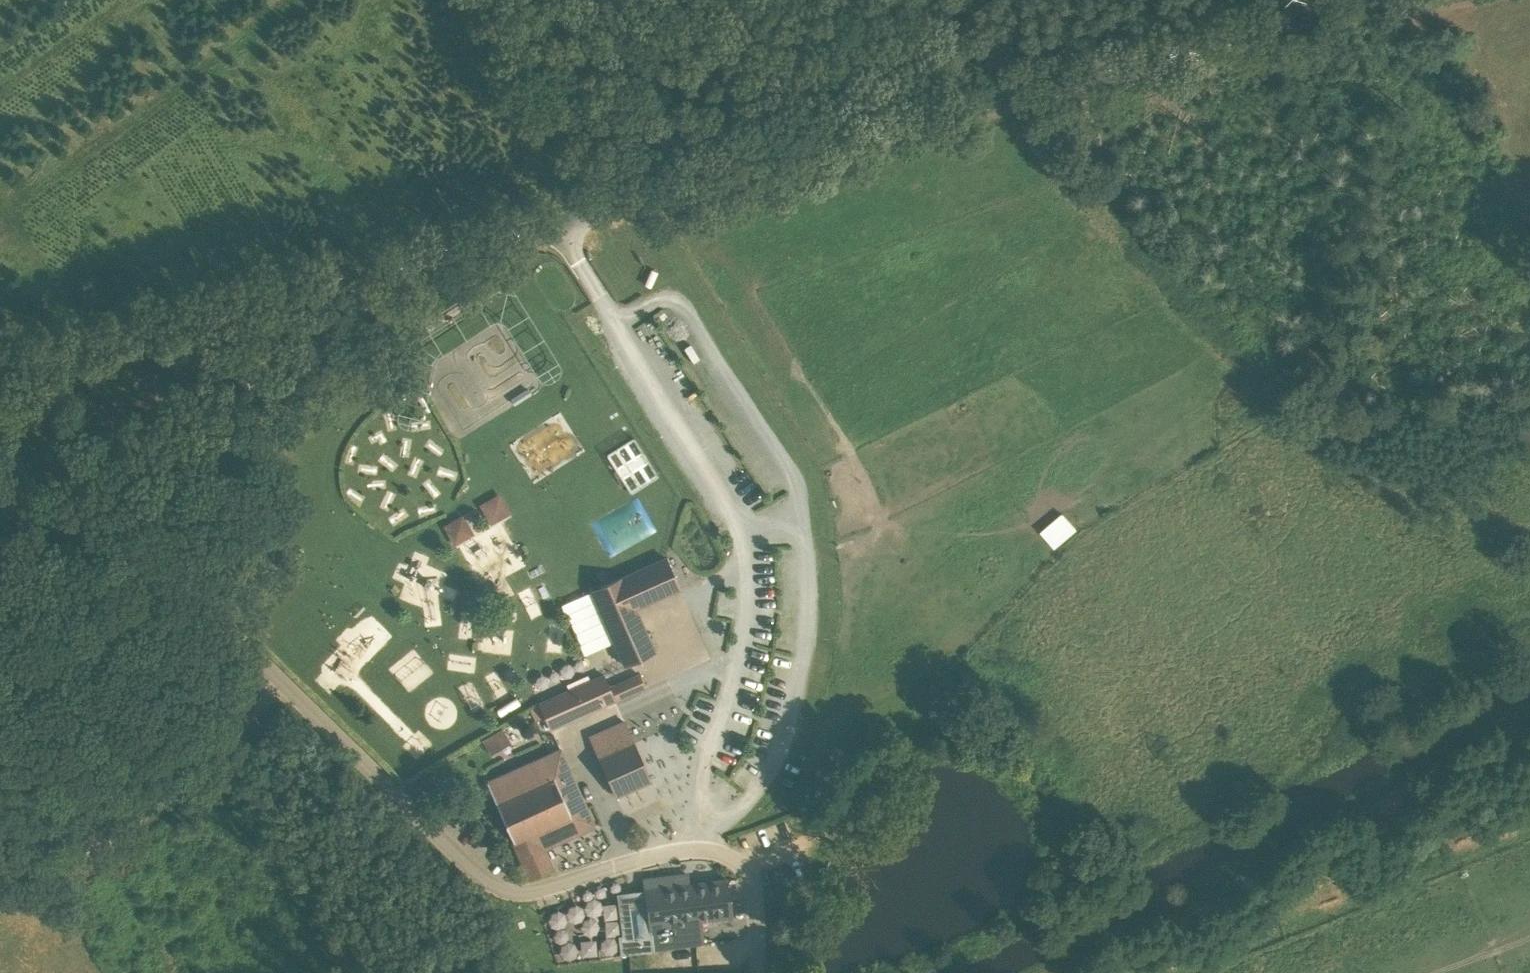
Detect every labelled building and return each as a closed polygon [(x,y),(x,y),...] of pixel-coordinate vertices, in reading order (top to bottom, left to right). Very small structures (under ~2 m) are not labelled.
[(1528,413),(1521,443),(1529,445),(1529,414),(1528,413)] [(491,524),(514,513),(504,492),(481,503),(491,524)] [(454,545),(476,534),(466,513),(444,524),(454,545)] [(680,588),(666,557),(601,587),(624,637),(614,642),(625,666),(656,652),(636,608),(680,588)] [(640,673),(609,686),(603,673),(539,702),(551,728),(615,699),(645,685),(640,673)] [(679,703),(648,718),(655,732),(686,717),(679,703)] [(623,720),(589,735),(616,795),(651,780),(623,720)] [(507,729),(484,738),(489,752),(512,743),(507,729)] [(587,808),(560,748),(487,782),(531,878),(553,868),(536,831),(587,808)] [(649,889),(646,889),(646,894),(620,897),(626,939),(622,939),(624,957),(705,947),(704,942),(701,919),(732,915),(727,879),(688,884),(687,874),(688,874),(647,879),(648,879),(649,889)]
